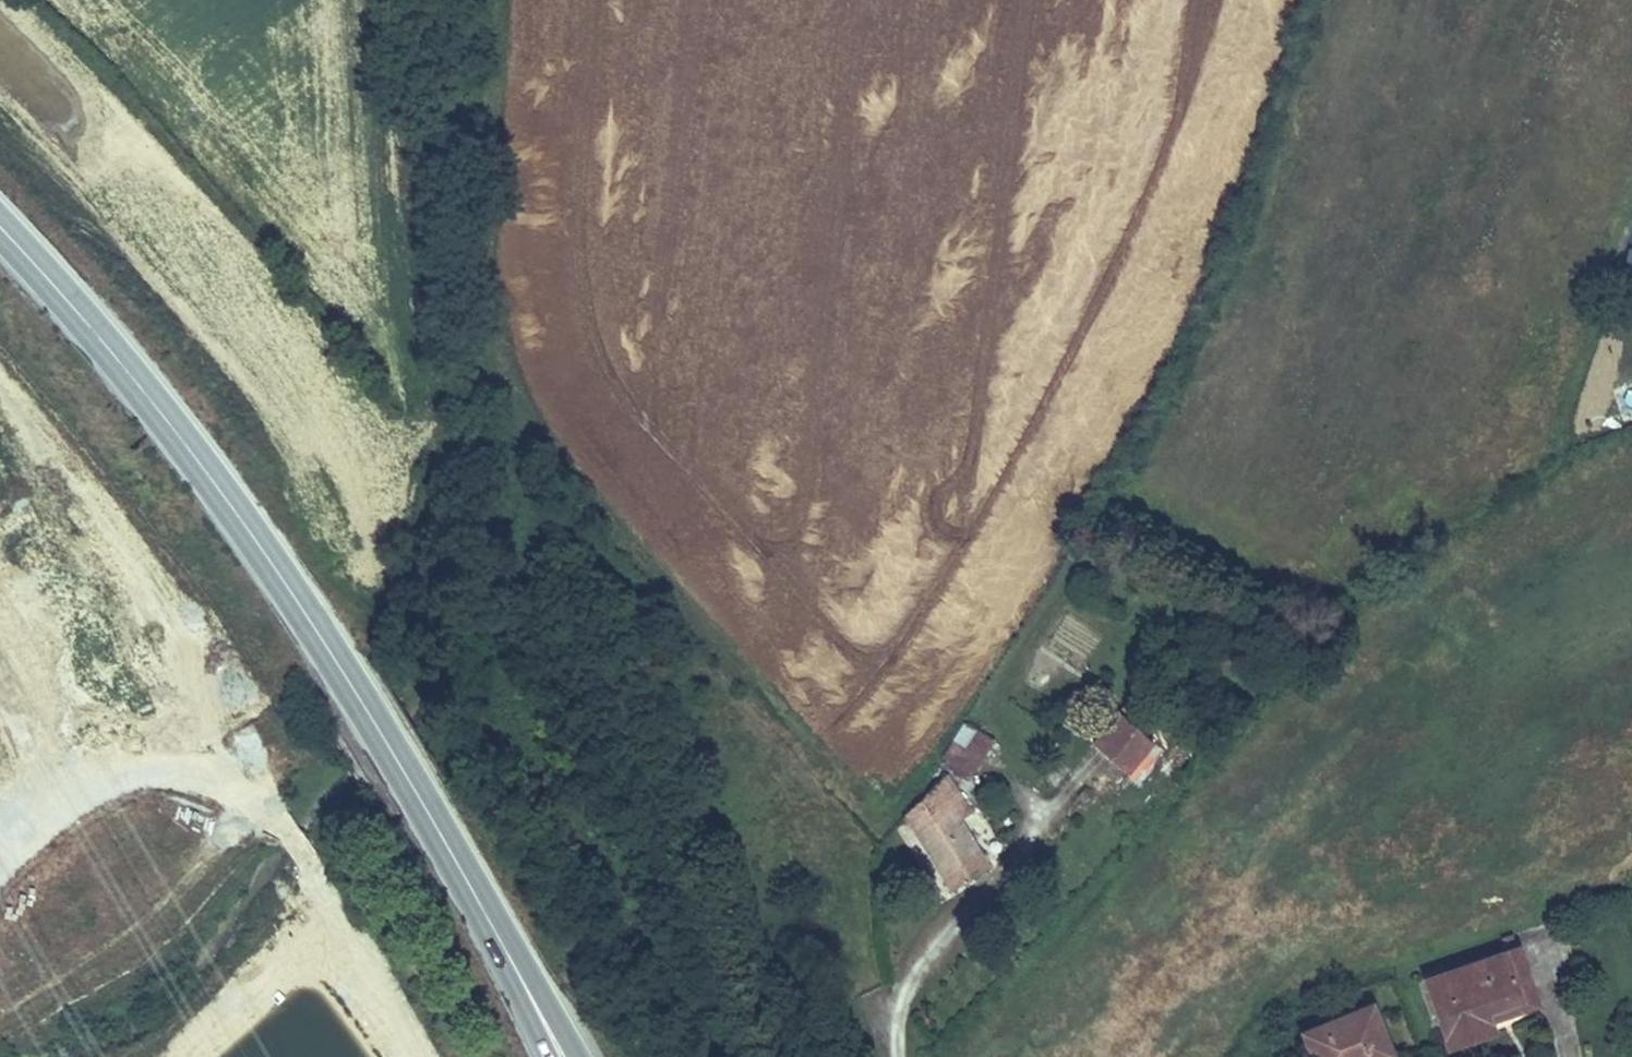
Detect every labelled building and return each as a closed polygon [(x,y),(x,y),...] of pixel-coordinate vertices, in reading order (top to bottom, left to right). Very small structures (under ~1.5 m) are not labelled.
[(1128,768),(1151,738),(1115,708),(1091,737),(1128,768)] [(934,762),(968,782),(992,740),(973,730),(962,749),(946,741),(934,762)] [(900,815),(952,895),(992,868),(958,813),(968,806),(940,773),(900,815)] [(1519,945),(1509,948),(1530,1005),(1486,1021),(1488,1030),(1542,1012),(1519,945)] [(1530,1005),(1509,948),(1418,980),(1442,1047),(1488,1030),(1486,1021),(1530,1005)] [(1307,1028),(1318,1056),(1394,1056),(1374,1004),(1307,1028)]
